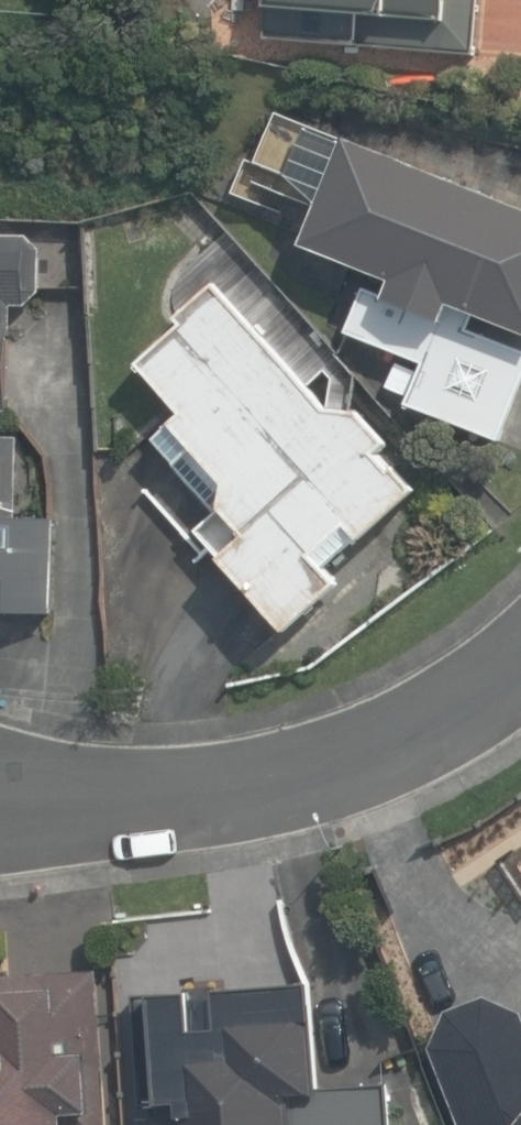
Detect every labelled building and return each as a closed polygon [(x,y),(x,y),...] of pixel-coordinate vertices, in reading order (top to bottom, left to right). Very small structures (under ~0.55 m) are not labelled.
[(259,12),(414,24),(411,54),(479,60),(484,0),(260,0),(259,12)] [(336,134),(292,247),(385,282),(378,299),(437,322),(444,306),(520,336),(520,206),(336,134)] [(0,239),(0,412),(8,412),(9,302),(31,303),(32,240),(0,239)] [(329,415),(217,292),(138,363),(181,411),(149,440),(216,514),(193,536),(280,632),(331,586),(304,556),(339,524),(356,542),(415,489),(339,406),(329,415)] [(0,435),(0,610),(49,612),(52,519),(13,518),(16,435),(0,435)] [(90,974),(0,978),(0,1124),(98,1124),(90,974)] [(143,993),(149,1109),(160,1108),(161,1124),(388,1124),(385,1080),(312,1083),(307,985),(143,993)] [(443,1011),(427,1048),(456,1124),(520,1124),(520,1014),(520,1012),(483,996),(443,1011)]
